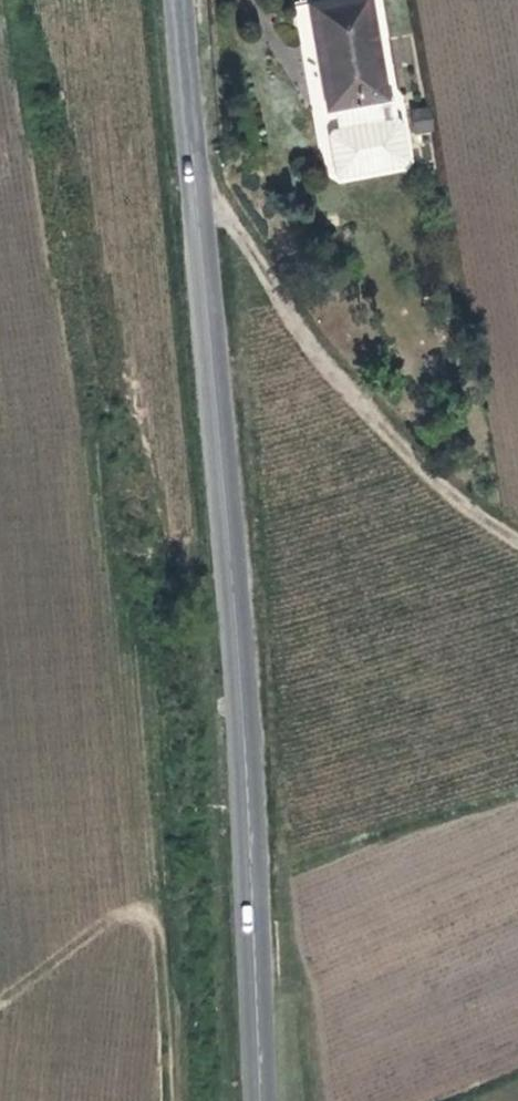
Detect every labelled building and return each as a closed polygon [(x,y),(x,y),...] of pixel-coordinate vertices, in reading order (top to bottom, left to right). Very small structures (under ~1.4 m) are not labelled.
[(366,0),(344,0),(309,7),(317,47),(330,111),(384,101),(366,0)] [(432,108),(412,109),(413,133),(433,132),(432,108)]
